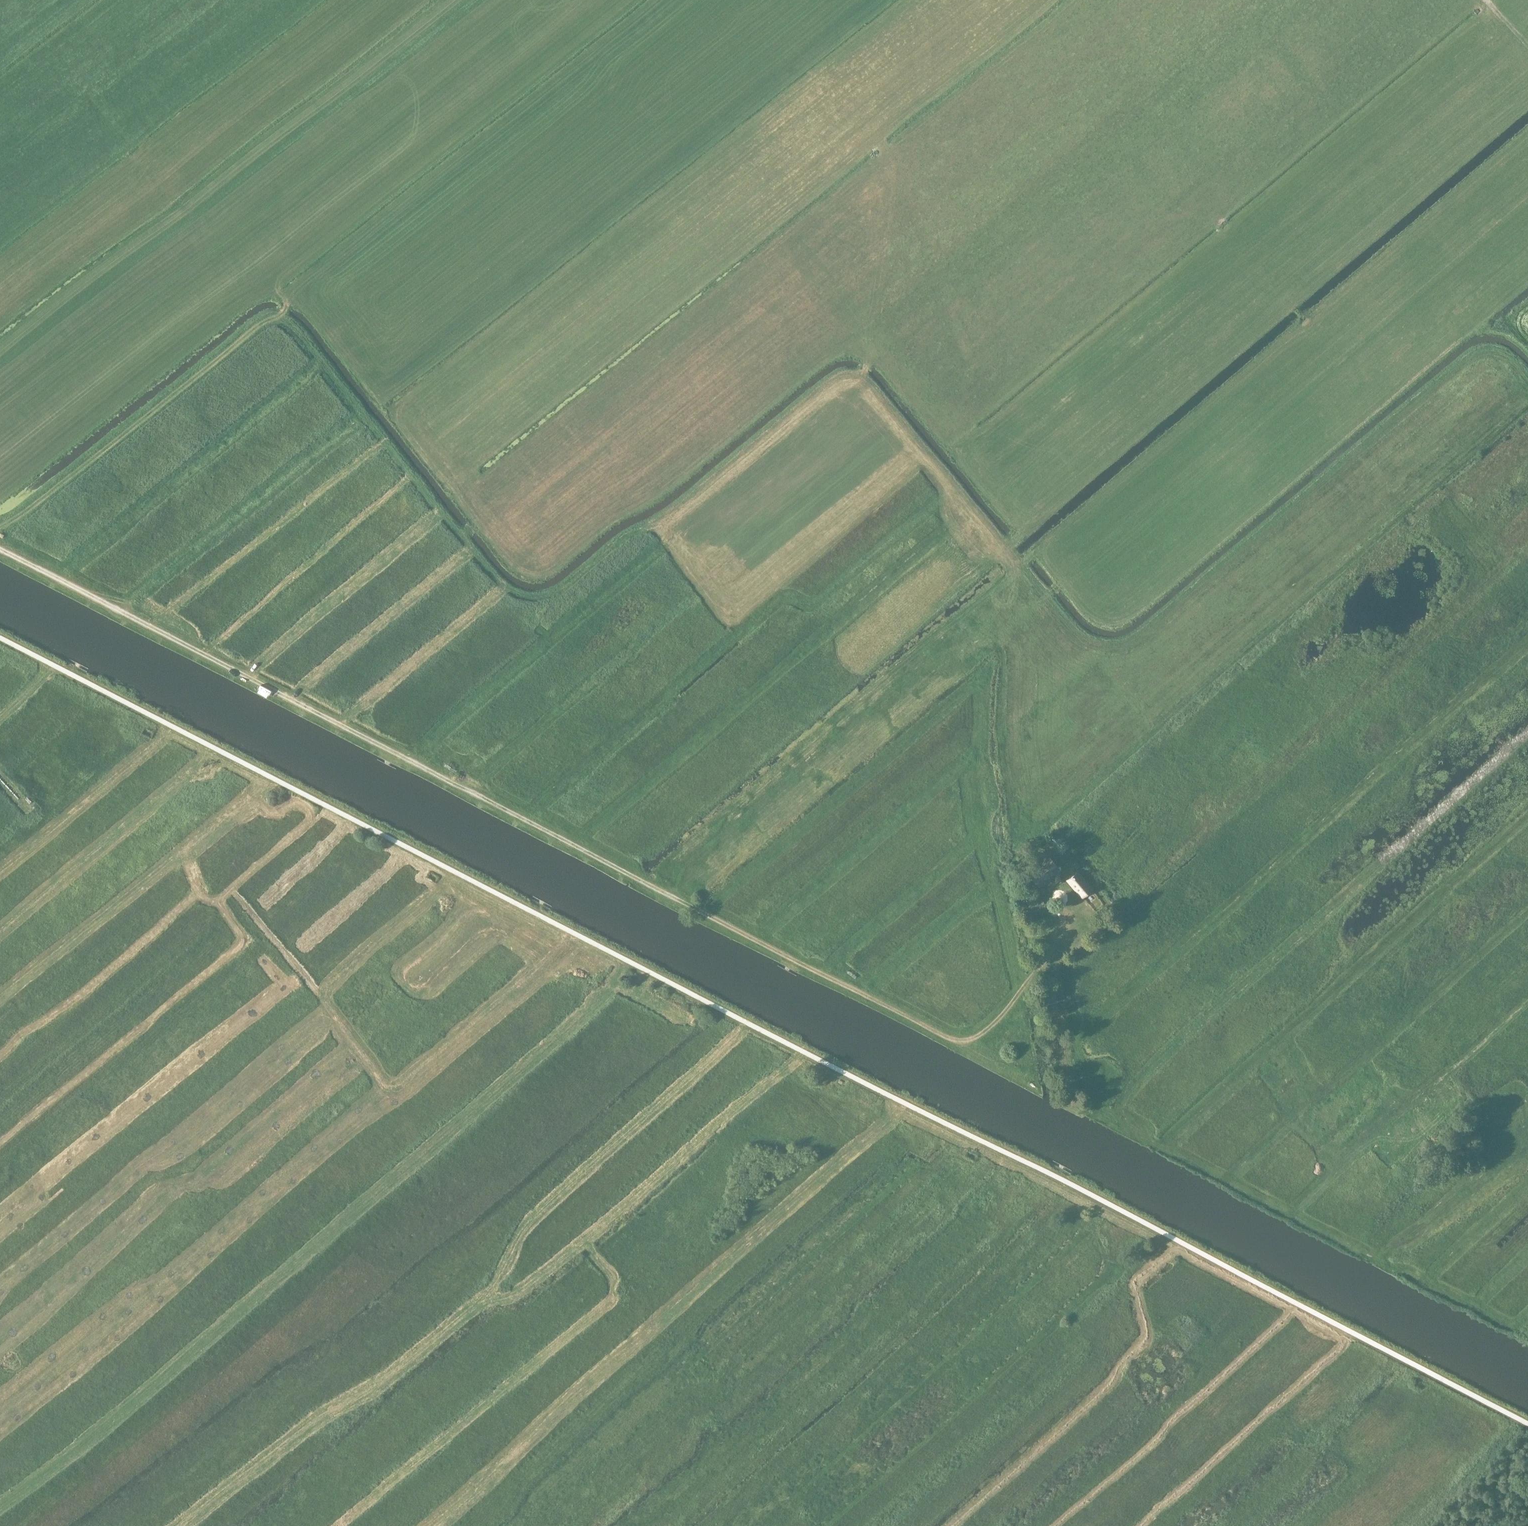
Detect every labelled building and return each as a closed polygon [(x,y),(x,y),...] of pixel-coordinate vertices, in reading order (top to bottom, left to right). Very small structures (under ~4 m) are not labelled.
[(704,843),(710,850),(719,841),(713,834),(704,843)] [(1038,868),(1030,875),(1037,884),(1045,877),(1046,878),(1057,868),(1048,858),(1037,867),(1038,868)] [(1090,889),(1076,873),(1068,881),(1081,897),(1090,889)] [(1050,999),(1055,997),(1049,986),(1045,988),(1050,999)] [(820,1417),(825,1423),(832,1417),(827,1411),(820,1417)]
